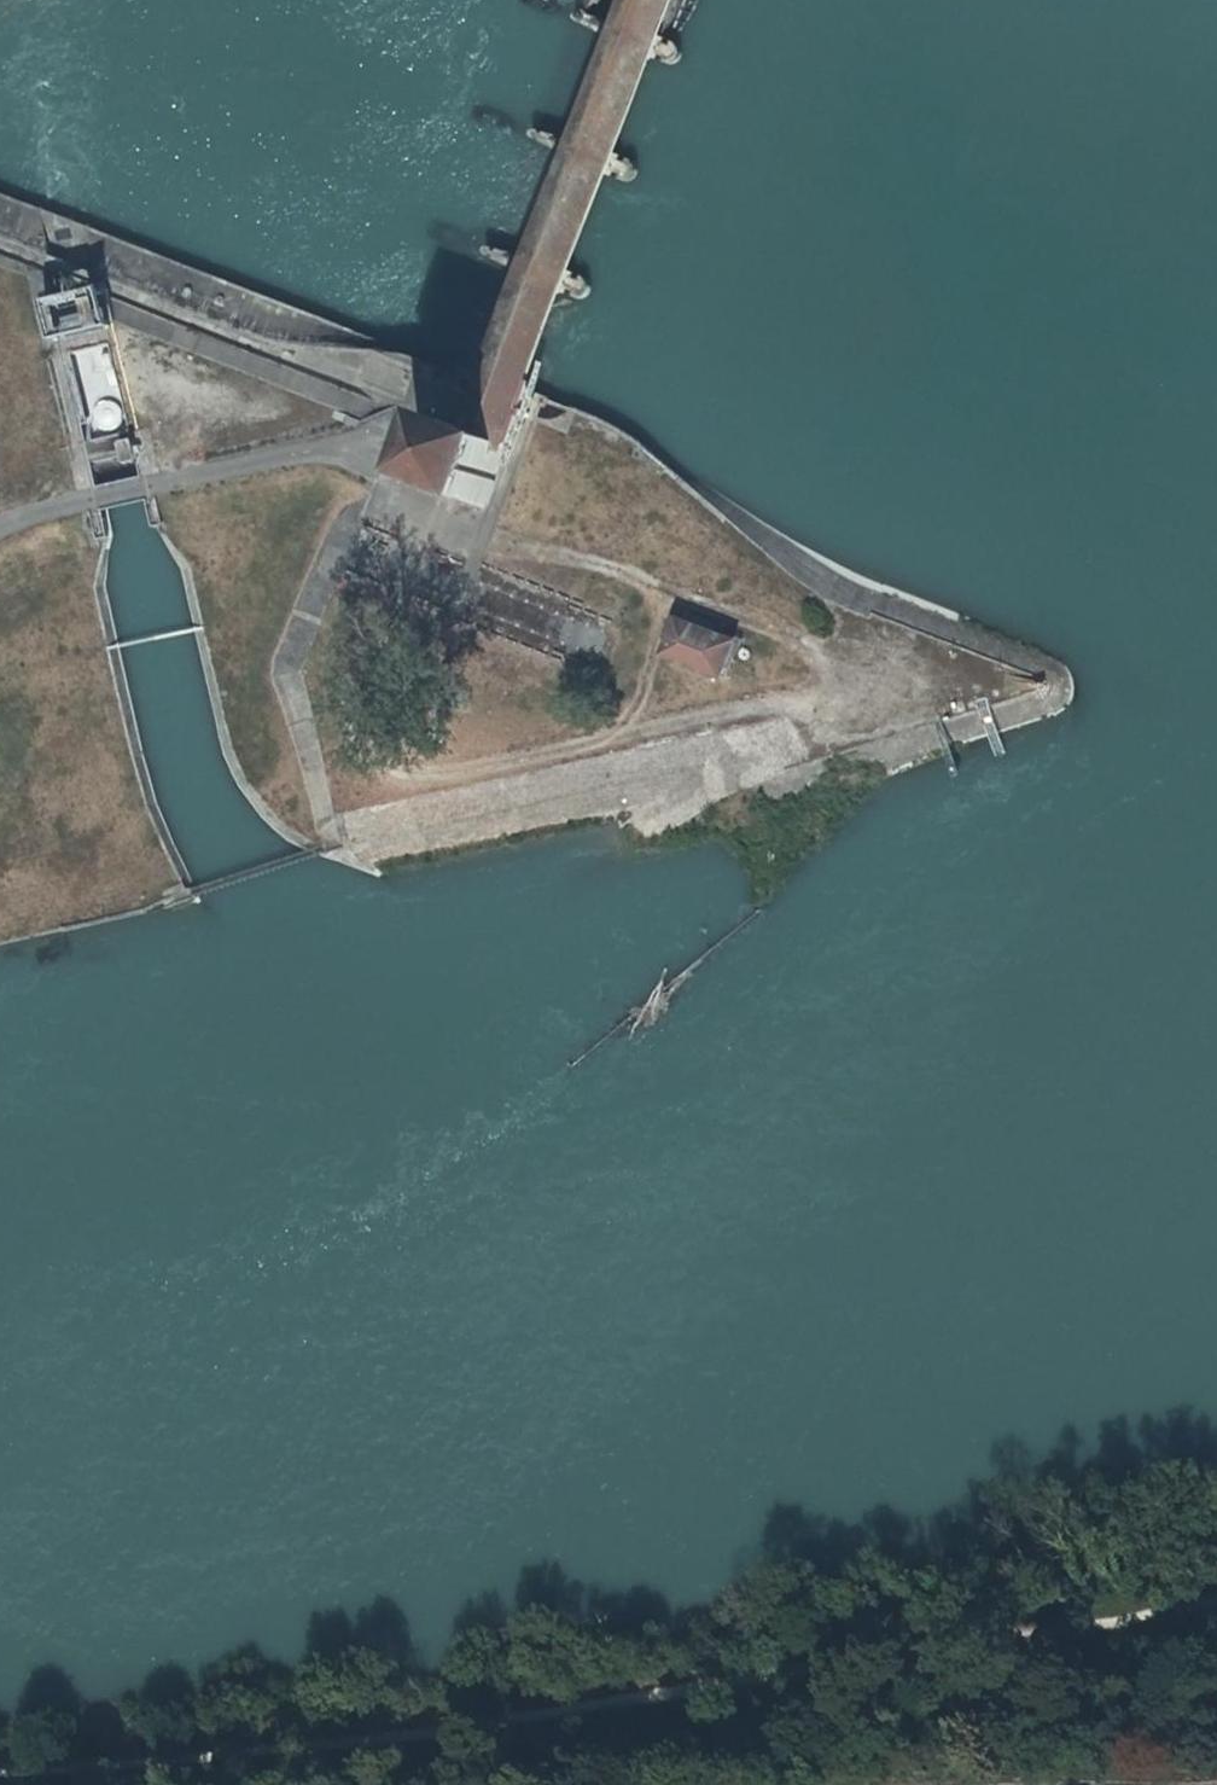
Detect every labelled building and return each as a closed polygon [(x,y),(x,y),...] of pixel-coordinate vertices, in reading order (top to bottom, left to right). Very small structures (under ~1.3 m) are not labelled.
[(505,453),(533,384),(684,0),(635,0),(487,380),(469,424),(453,419),(437,464),(432,476),(489,496),(496,478),(505,453)] [(95,301),(66,308),(70,327),(100,320),(95,301)] [(81,385),(90,433),(123,427),(106,339),(67,346),(72,369),(77,368),(80,385),(81,385)] [(92,436),(89,456),(127,462),(131,443),(92,436)] [(674,655),(733,676),(746,641),(687,620),(674,655)]
